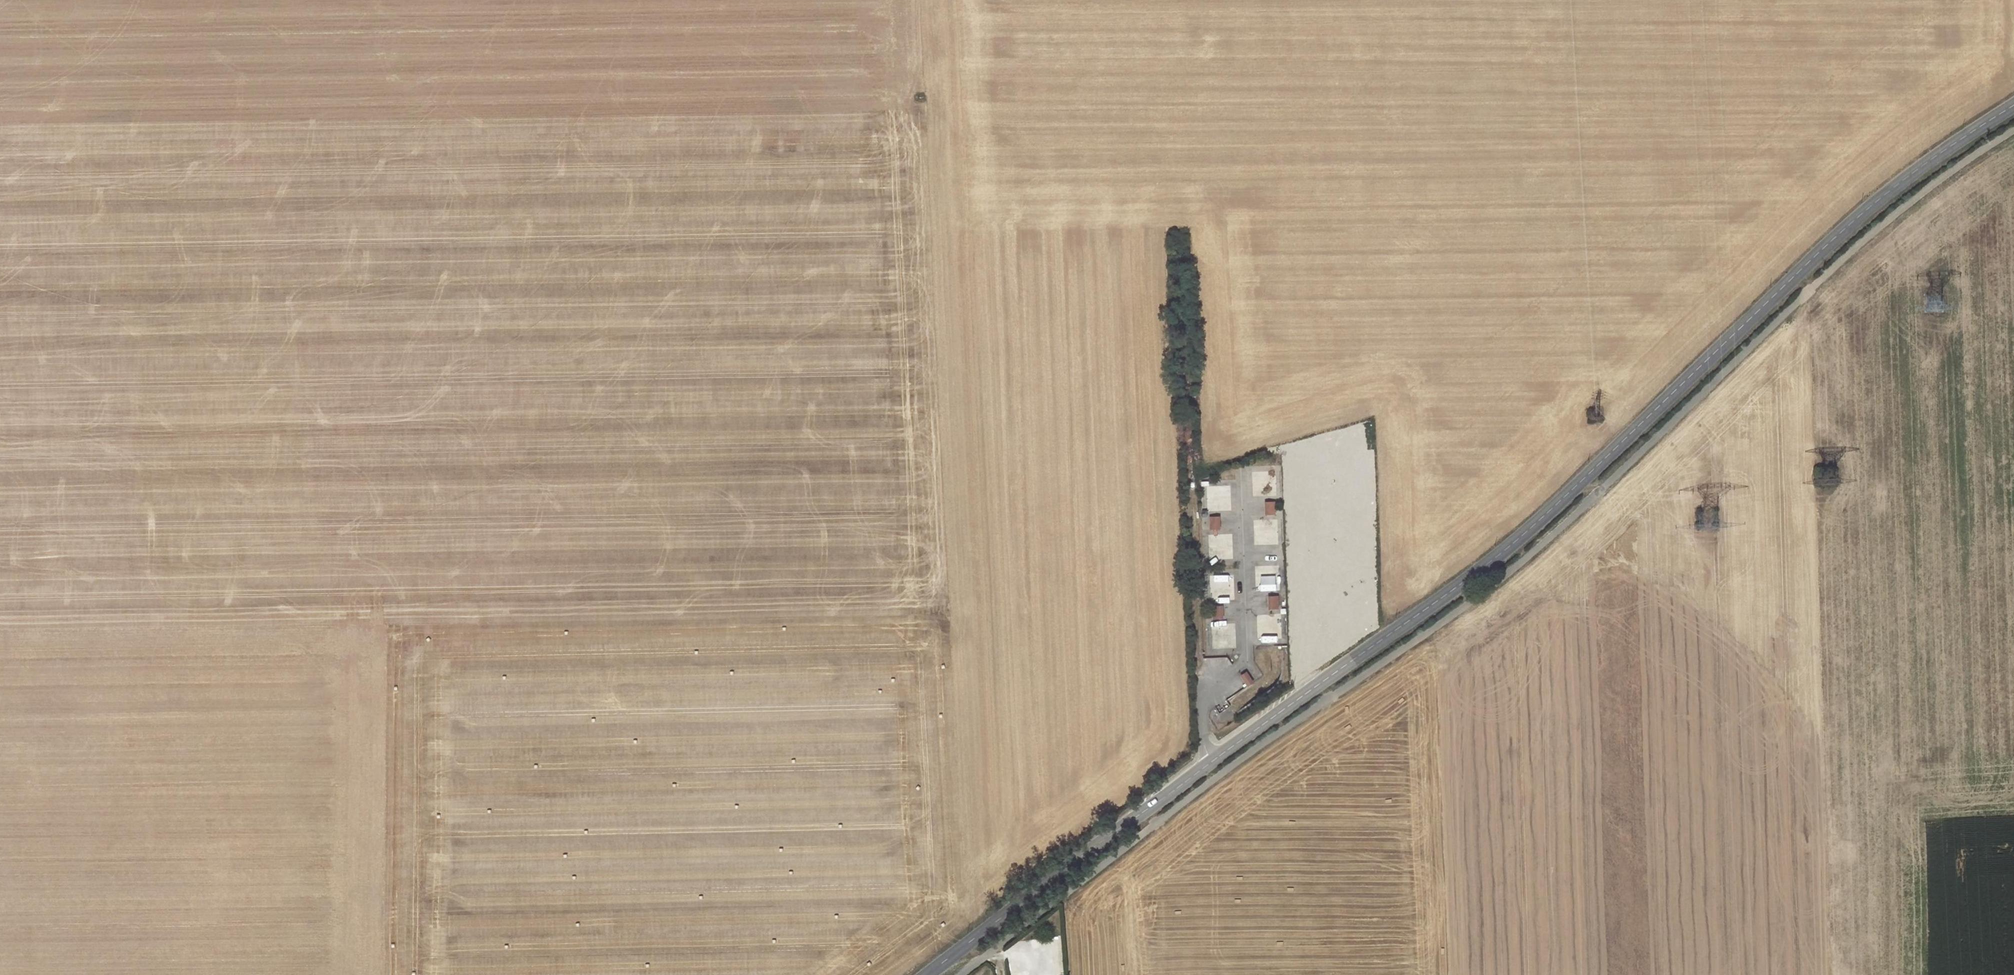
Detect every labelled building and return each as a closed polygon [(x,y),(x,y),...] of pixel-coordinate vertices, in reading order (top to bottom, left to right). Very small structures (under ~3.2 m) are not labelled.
[(1275,502),(1263,502),(1263,516),(1275,516),(1275,502)] [(1220,516),(1208,516),(1208,531),(1220,531),(1220,516)] [(1279,596),(1267,596),(1267,611),(1279,611),(1279,596)] [(1223,606),(1210,606),(1211,620),(1223,620),(1223,606)] [(1266,621),(1265,634),(1277,635),(1278,622),(1266,621)]
